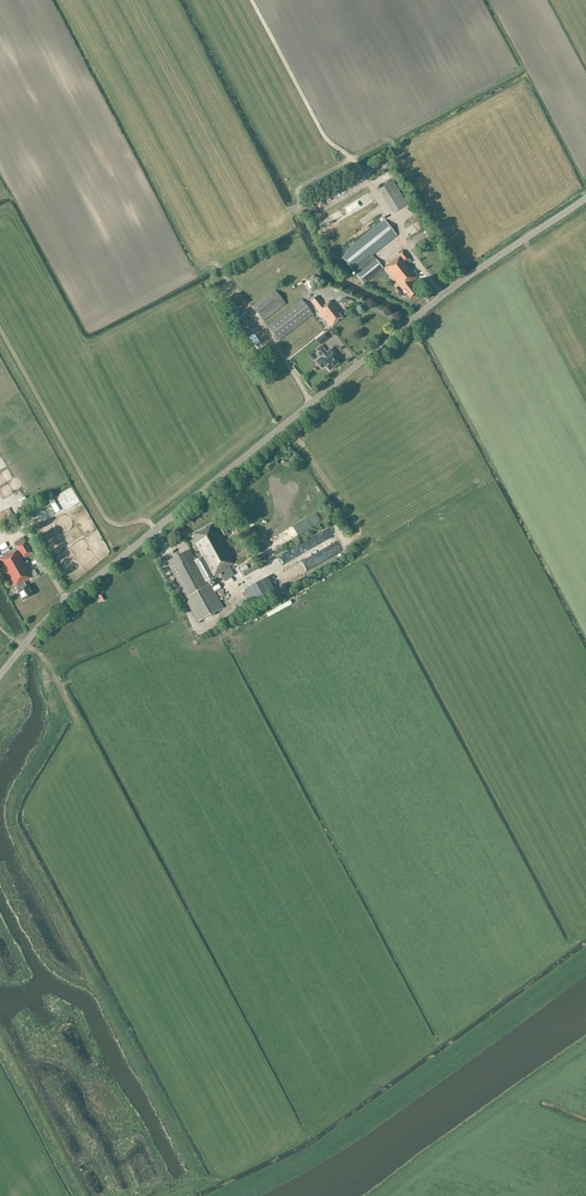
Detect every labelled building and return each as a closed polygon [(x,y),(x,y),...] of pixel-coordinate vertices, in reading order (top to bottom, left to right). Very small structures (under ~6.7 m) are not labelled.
[(377,162),(380,167),(386,164),(383,159),(377,162)] [(393,213),(407,204),(393,182),(379,190),(393,213)] [(326,227),(372,204),(367,195),(321,218),(326,227)] [(320,210),(328,204),(325,200),(317,205),(320,210)] [(358,220),(363,226),(379,214),(375,208),(358,220)] [(385,221),(341,256),(353,271),(372,255),(397,235),(385,221)] [(412,262),(403,251),(399,255),(400,257),(396,260),(396,259),(385,268),(403,290),(404,289),(411,298),(417,292),(410,284),(418,278),(408,265),(412,262)] [(372,255),(353,271),(354,271),(357,276),(364,284),(383,268),(372,255)] [(301,269),(280,282),(284,289),(305,276),(301,269)] [(264,321),(286,304),(274,289),(253,306),(264,321)] [(324,305),(317,297),(311,302),(327,323),(331,328),(338,323),(344,318),(331,301),(328,304),(327,303),(324,305)] [(311,312),(306,305),(302,300),(272,323),(268,326),(279,341),(303,323),(313,315),(311,312)] [(354,307),(358,313),(363,309),(358,304),(354,307)] [(319,345),(328,338),(324,333),(315,339),(319,345)] [(327,352),(321,345),(314,350),(320,357),(315,361),(322,369),(325,367),(329,372),(339,364),(335,359),(338,356),(332,348),(327,352)] [(52,496),(37,504),(45,520),(60,513),(52,496)] [(72,523),(76,520),(70,513),(66,516),(72,523)] [(7,534),(19,527),(15,519),(3,526),(7,534)] [(212,526),(211,525),(193,535),(193,537),(192,537),(214,577),(230,568),(230,567),(235,564),(214,525),(212,526)] [(33,553),(31,550),(24,537),(15,543),(19,550),(12,554),(12,553),(0,560),(15,587),(16,587),(19,591),(23,600),(33,594),(29,587),(28,587),(25,582),(33,578),(33,577),(37,575),(35,570),(30,573),(22,559),(24,558),(33,553)] [(329,554),(341,548),(337,539),(325,545),(329,554)] [(190,550),(167,563),(187,598),(200,622),(222,609),(207,582),(214,578),(202,557),(195,560),(190,550)] [(294,562),(294,550),(285,550),(285,562),(294,562)] [(239,572),(250,568),(248,563),(237,567),(239,572)] [(290,575),(296,572),(292,564),(280,570),(284,580),(291,577),(290,575)] [(268,614),(286,607),(284,603),(266,610),(268,614)]
